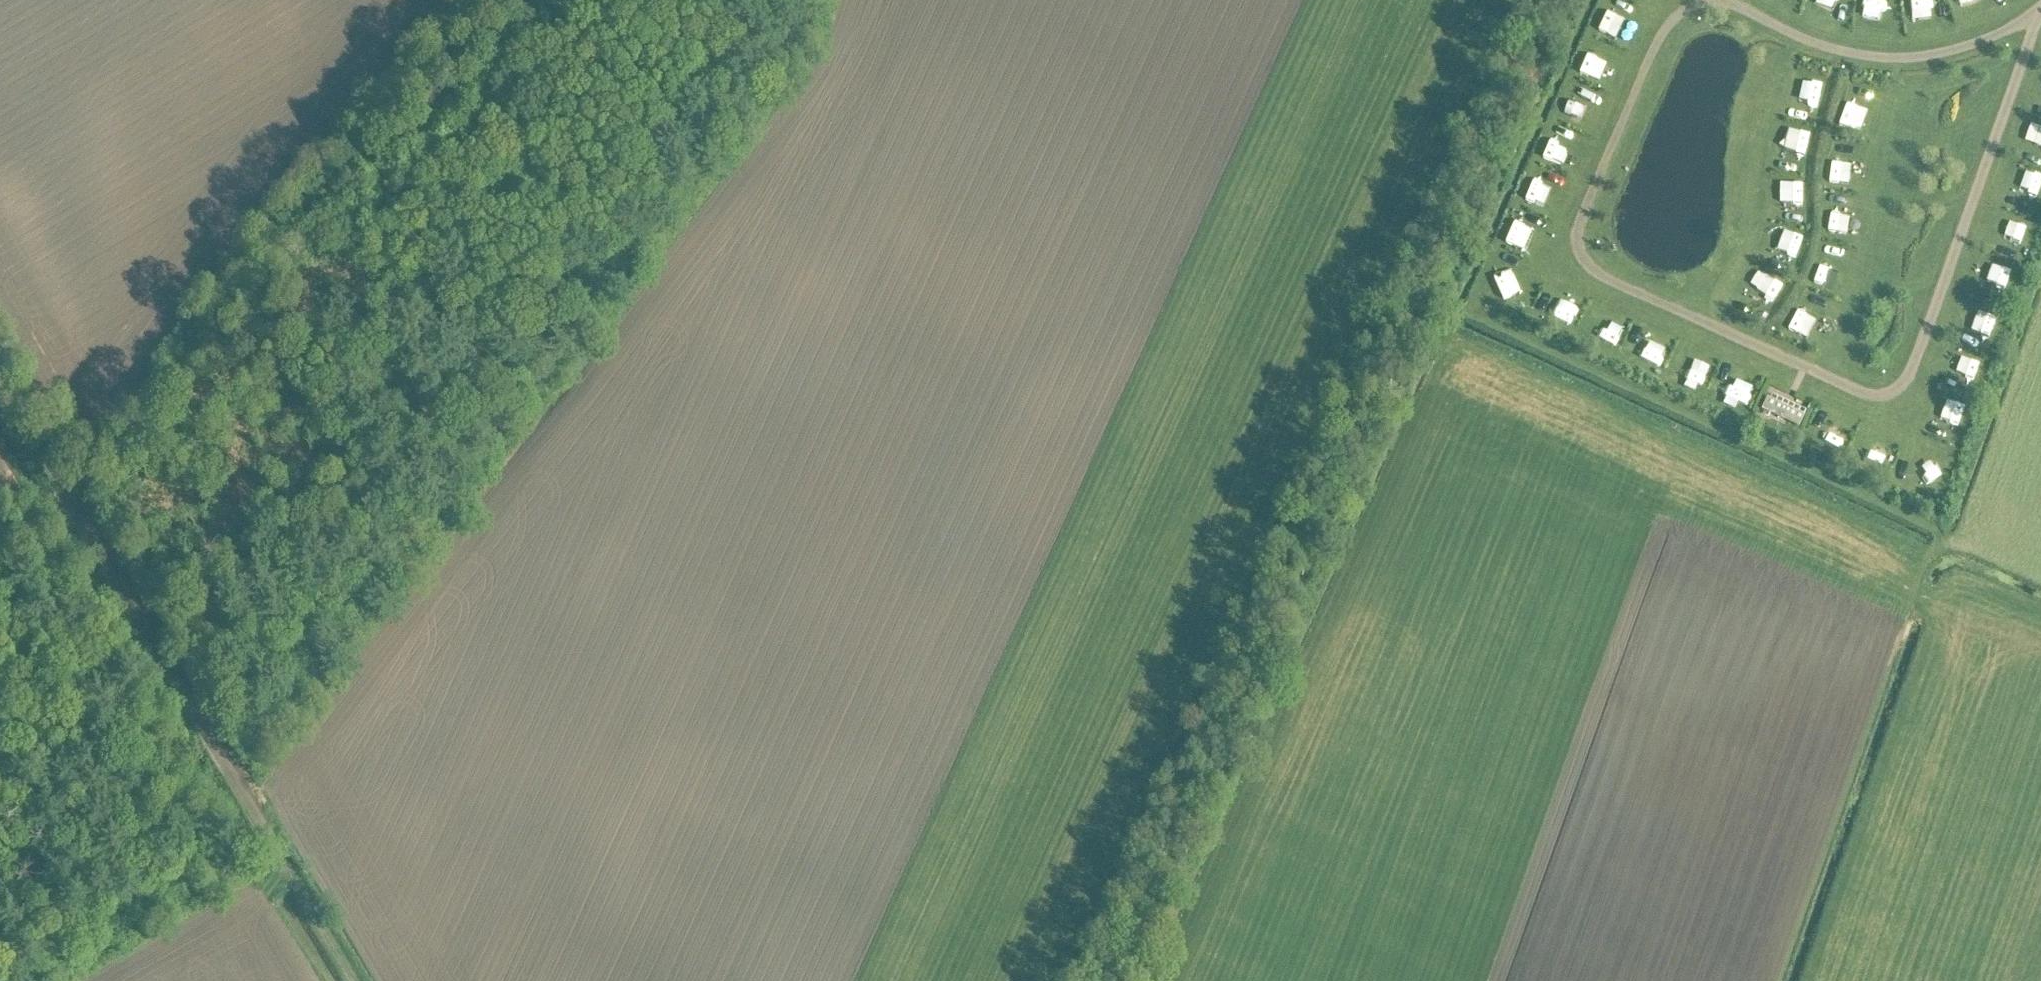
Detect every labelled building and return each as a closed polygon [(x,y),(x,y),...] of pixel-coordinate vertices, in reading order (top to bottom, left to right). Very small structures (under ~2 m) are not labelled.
[(1835,12),(1840,0),(1822,0),(1819,5),(1835,12)] [(1987,3),(1987,0),(1961,0),(1964,10),(1987,3)] [(2023,168),(2015,188),(2040,198),(2040,176),(2023,168)] [(1791,235),(1786,249),(1802,254),(1807,240),(1791,235)] [(1645,359),(1665,366),(1676,335),(1656,328),(1645,359)] [(1732,398),(1747,404),(1754,385),(1739,379),(1732,398)] [(1800,428),(1805,416),(1768,399),(1763,410),(1800,428)] [(1947,401),(1943,419),(1965,424),(1969,406),(1947,401)]
